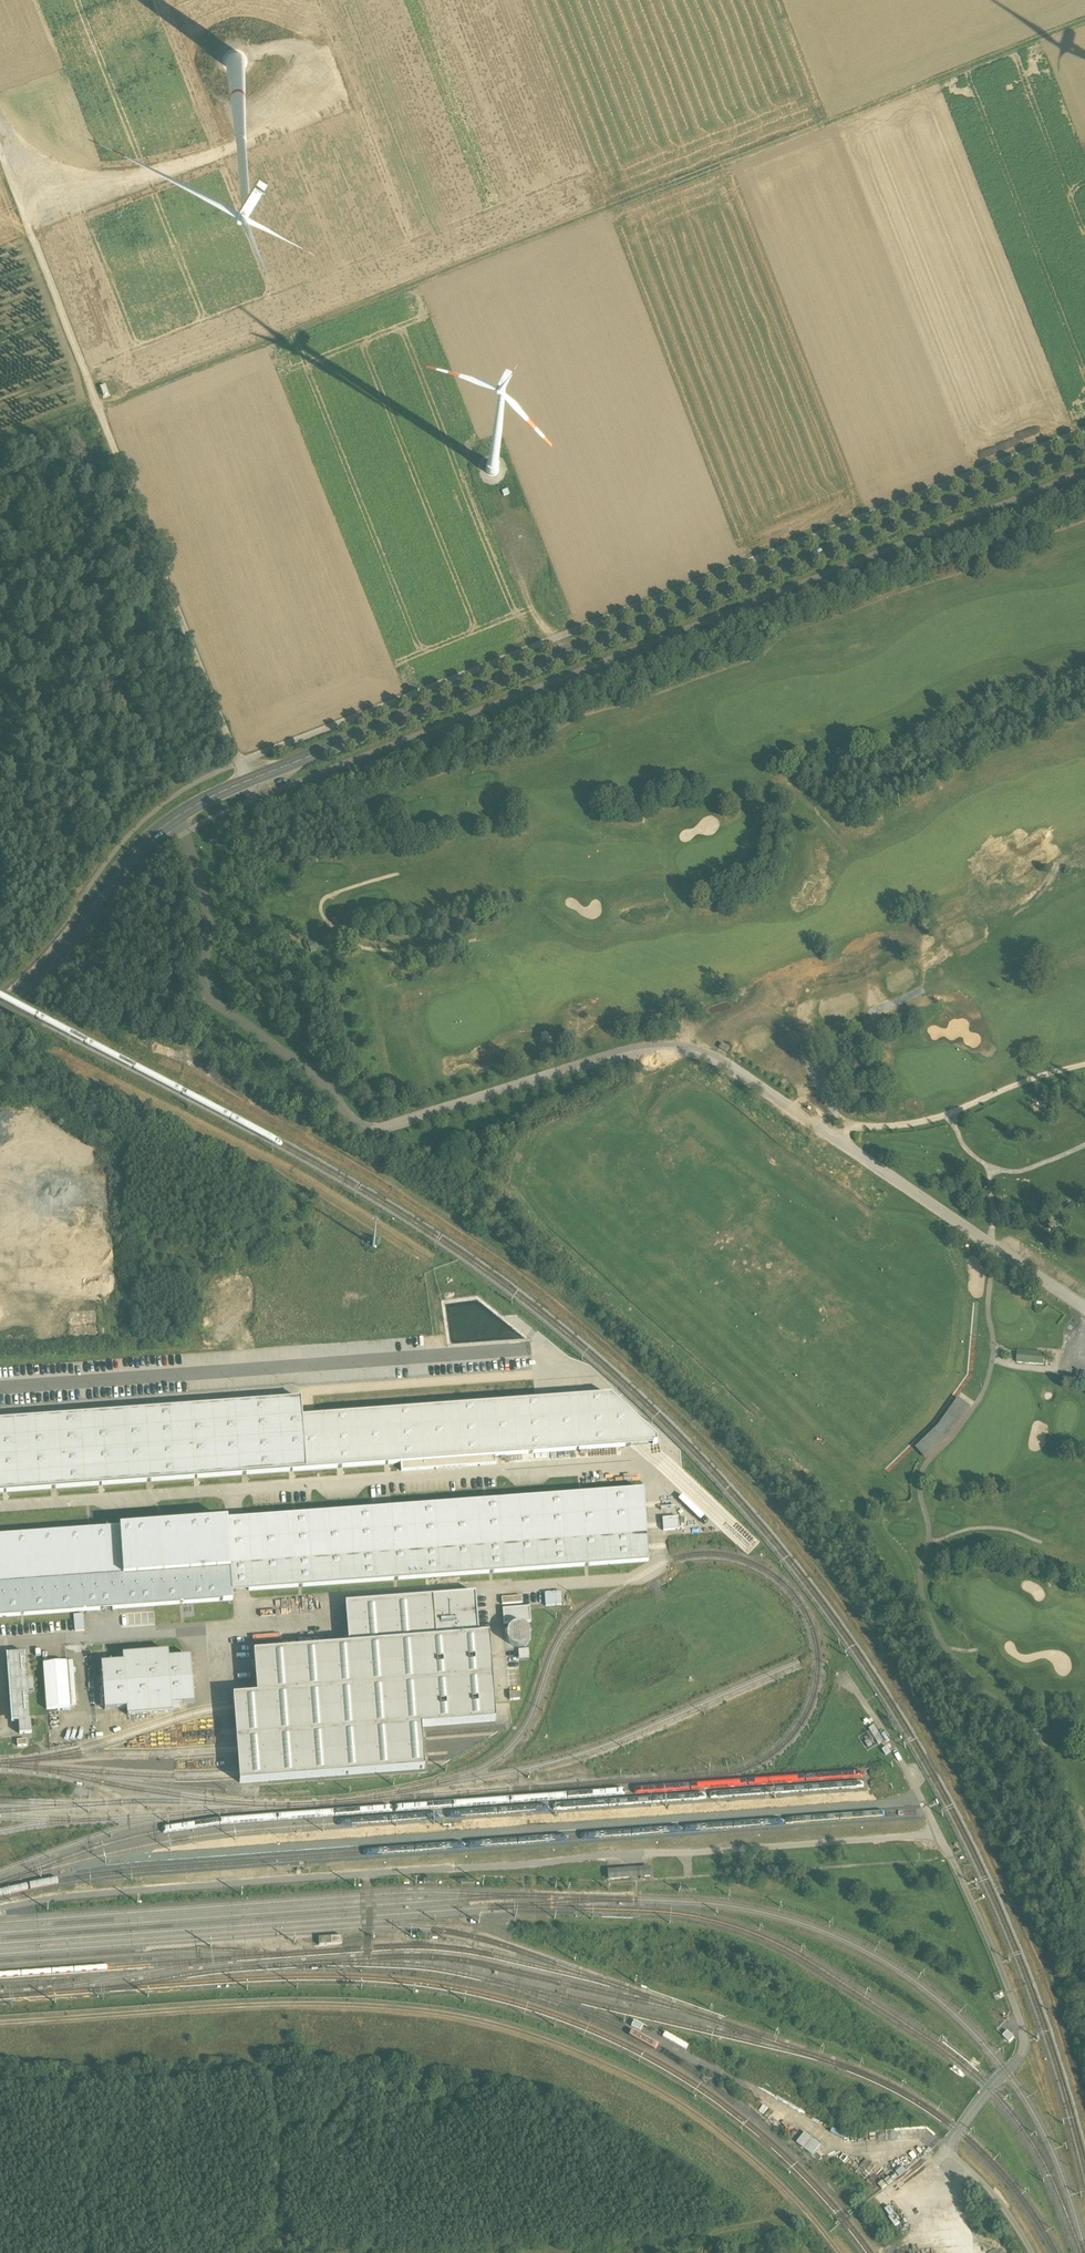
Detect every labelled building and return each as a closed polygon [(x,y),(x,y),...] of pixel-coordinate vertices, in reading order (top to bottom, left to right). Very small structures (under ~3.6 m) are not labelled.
[(109,394),(105,385),(99,387),(103,397),(109,394)] [(730,1049),(722,1044),(719,1050),(727,1054),(730,1049)] [(1045,1354),(1018,1352),(1017,1363),(1044,1365),(1045,1354)] [(658,1443),(658,1437),(611,1394),(302,1414),(304,1435),(305,1457),(307,1472),(398,1465),(399,1472),(496,1465),(495,1455),(636,1445),(642,1444),(658,1443)] [(307,1472),(305,1457),(304,1435),(302,1414),(301,1402),(0,1423),(0,1494),(307,1472)] [(977,1415),(966,1406),(922,1458),(933,1467),(977,1415)] [(0,1540),(0,1619),(233,1601),(232,1593),(648,1561),(643,1491),(0,1540)] [(662,1520),(663,1531),(678,1530),(678,1519),(662,1520)] [(562,1592),(545,1592),(545,1606),(562,1605),(562,1592)] [(479,1637),(475,1595),(345,1605),(351,1647),(479,1637)] [(521,1597),(501,1599),(502,1606),(521,1604),(521,1597)] [(529,1607),(502,1610),(503,1625),(530,1623),(529,1607)] [(85,1630),(84,1614),(74,1614),(75,1630),(85,1630)] [(239,1772),(240,1784),(424,1770),(423,1760),(423,1749),(422,1738),(421,1728),(495,1722),(494,1704),(493,1687),(491,1666),(490,1648),(489,1636),(479,1637),(351,1647),(254,1654),(255,1666),(256,1684),(257,1696),(233,1698),(234,1708),(235,1726),(237,1750),(238,1762),(239,1772)] [(168,1652),(123,1656),(123,1663),(101,1665),(105,1711),(127,1709),(127,1716),(173,1712),(172,1705),(194,1704),(191,1658),(169,1659),(168,1652)] [(31,1653),(13,1655),(18,1725),(34,1723),(31,1653)] [(66,1663),(43,1665),(46,1710),(70,1708),(66,1663)] [(870,1729),(880,1743),(886,1739),(875,1725),(870,1729)] [(34,1728),(22,1729),(22,1746),(35,1745),(34,1728)] [(892,1857),(905,1856),(904,1843),(891,1843),(892,1857)] [(649,1868),(607,1872),(608,1882),(650,1879),(649,1868)] [(318,1939),(319,1946),(341,1944),(340,1937),(318,1939)] [(642,2027),(634,2023),(631,2028),(640,2032),(642,2027)] [(804,2134),(796,2140),(814,2159),(821,2153),(804,2134)] [(890,2205),(884,2210),(896,2226),(902,2222),(890,2205)]
